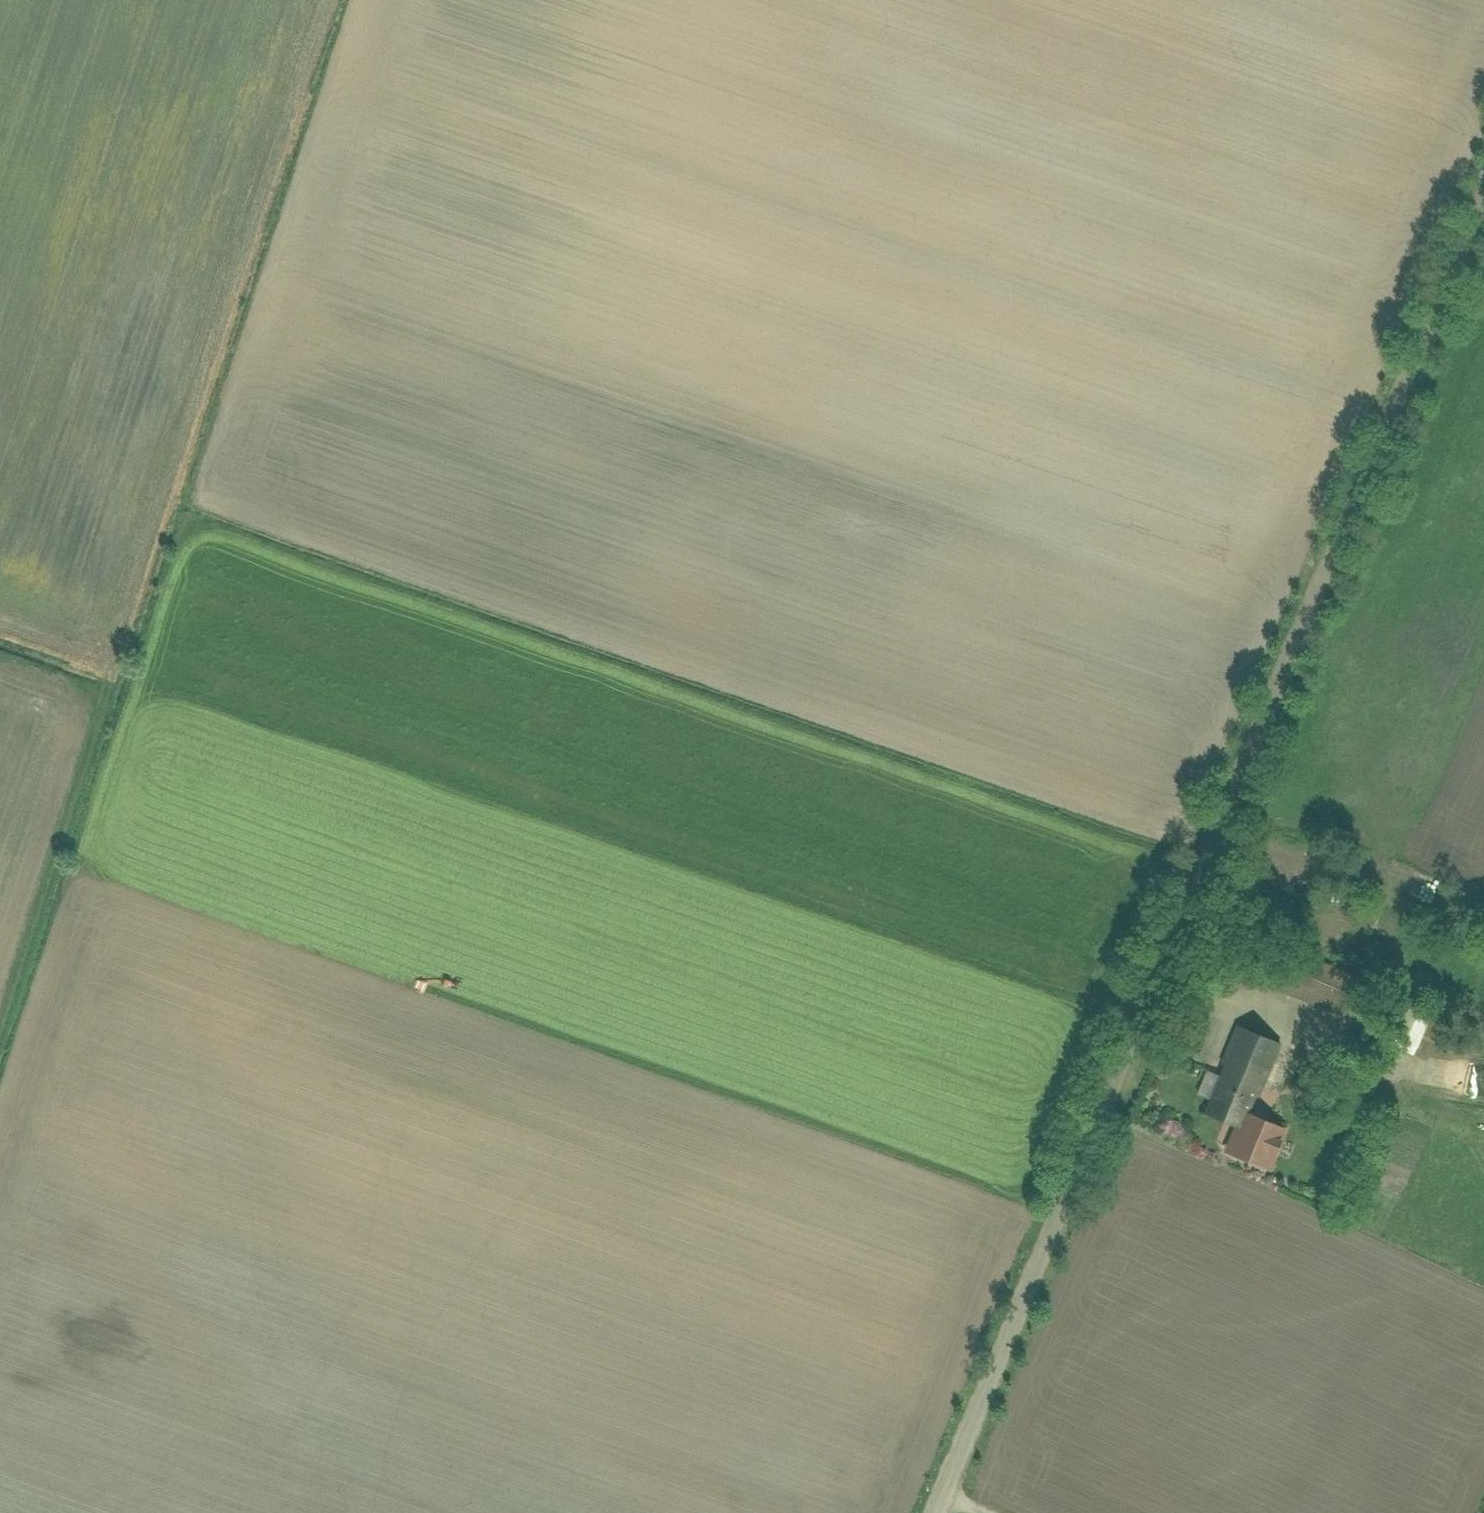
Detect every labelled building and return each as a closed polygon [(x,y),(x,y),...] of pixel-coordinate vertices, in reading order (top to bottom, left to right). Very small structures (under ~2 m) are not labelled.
[(1389,1051),(1414,1062),(1434,1013),(1410,1003),(1389,1051)] [(1236,1131),(1225,1159),(1269,1177),(1287,1133),(1253,1119),(1282,1051),(1242,1034),(1207,1118),(1236,1131)]
